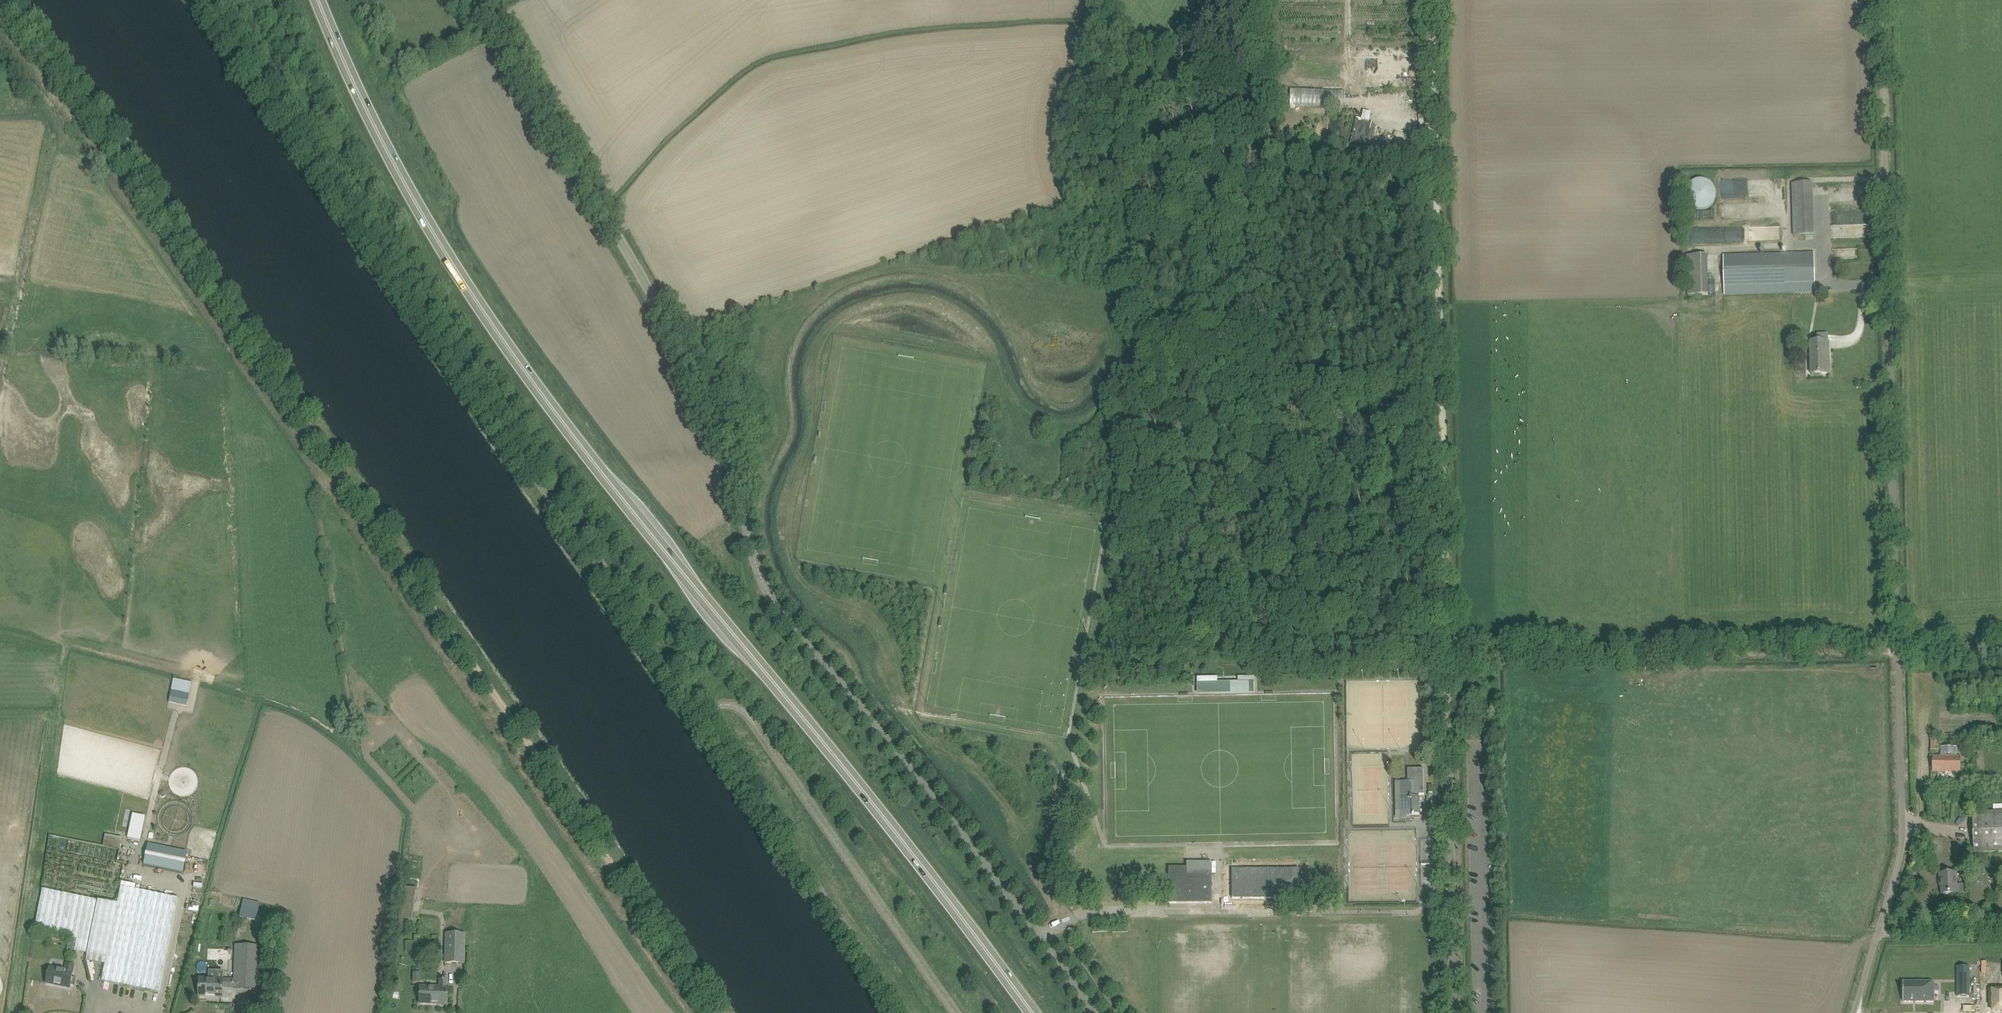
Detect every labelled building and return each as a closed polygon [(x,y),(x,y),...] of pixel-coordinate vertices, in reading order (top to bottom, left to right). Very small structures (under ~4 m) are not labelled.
[(1354,35),(1353,43),(1367,44),(1368,36),(1354,35)] [(1356,61),(1356,70),(1366,70),(1366,61),(1356,61)] [(1378,80),(1368,80),(1368,88),(1368,90),(1378,90),(1378,88),(1378,80)] [(1343,106),(1344,89),(1290,88),(1290,105),(1343,106)] [(1367,152),(1374,124),(1356,120),(1351,143),(1343,142),(1342,146),(1351,148),(1351,149),(1367,152)] [(1406,151),(1412,128),(1407,127),(1401,150),(1406,151)] [(1714,186),(1711,183),(1709,182),(1707,181),(1705,180),(1702,179),(1700,179),(1697,180),(1694,181),(1693,182),(1691,184),(1689,185),(1687,188),(1686,191),(1686,193),(1686,195),(1686,197),(1687,199),(1687,201),(1689,203),(1689,204),(1691,206),(1692,207),(1694,208),(1698,209),(1702,209),(1707,209),(1709,207),(1711,206),(1712,204),(1714,202),(1715,200),(1716,198),(1716,196),(1716,194),(1716,192),(1716,190),(1715,188),(1714,186)] [(1755,180),(1755,193),(1774,194),(1775,181),(1755,180)] [(1813,183),(1803,183),(1793,183),(1794,235),(1805,235),(1814,235),(1813,183)] [(1856,223),(1831,224),(1831,239),(1865,238),(1864,211),(1855,211),(1856,223)] [(1696,241),(1762,241),(1762,230),(1696,230),(1696,241)] [(1815,253),(1805,253),(1723,256),(1725,295),(1806,292),(1816,292),(1815,253)] [(1690,255),(1687,255),(1688,295),(1691,295),(1709,294),(1708,255),(1690,255)] [(1829,342),(1819,342),(1811,342),(1812,374),(1830,374),(1829,342)] [(1253,680),(1217,681),(1217,676),(1196,676),(1197,695),(1253,693),(1253,680)] [(173,680),(170,698),(188,701),(192,683),(173,680)] [(1939,739),(1931,739),(1931,749),(1931,750),(1939,750),(1939,739)] [(1934,757),(1933,770),(1958,771),(1959,757),(1934,757)] [(1408,781),(1400,781),(1400,783),(1401,810),(1401,818),(1408,818),(1408,816),(1413,816),(1413,815),(1420,814),(1419,794),(1424,794),(1424,768),(1408,769),(1408,781)] [(1972,813),(1974,853),(1984,852),(2001,852),(2001,811),(1996,812),(1990,812),(1990,807),(1984,807),(1984,812),(1982,812),(1972,813)] [(133,814),(128,838),(140,841),(145,816),(133,814)] [(118,848),(121,838),(104,833),(101,844),(118,848)] [(148,844),(144,865),(183,873),(187,852),(148,844)] [(1186,867),(1168,867),(1168,874),(1168,903),(1176,903),(1212,903),(1211,878),(1211,873),(1186,874),(1186,867)] [(1299,868),(1292,868),(1231,868),(1232,898),(1292,898),(1292,881),(1299,881),(1299,868)] [(1941,881),(1942,894),(1964,893),(1963,884),(1957,884),(1956,873),(1940,874),(1940,881),(1941,881)] [(86,955),(106,958),(101,981),(158,993),(178,898),(121,886),(117,903),(43,889),(34,932),(88,942),(86,955)] [(242,906),(240,917),(256,921),(259,909),(242,906)] [(280,915),(278,923),(287,925),(289,917),(280,915)] [(446,957),(445,963),(457,963),(464,963),(465,934),(446,933),(446,957)] [(234,988),(258,989),(260,946),(236,945),(235,980),(234,988)] [(75,986),(77,978),(72,977),(73,972),(74,965),(66,964),(65,971),(49,967),(46,983),(70,988),(70,985),(75,986)] [(1957,967),(1957,997),(1969,997),(1969,967),(1957,967)] [(394,969),(392,980),(401,981),(402,975),(397,975),(398,969),(394,969)] [(199,978),(198,996),(222,997),(223,987),(234,988),(235,980),(223,979),(199,978)] [(420,986),(420,993),(419,1003),(447,1004),(448,987),(446,987),(447,980),(440,979),(440,987),(420,986)] [(1903,982),(1903,1002),(1934,1002),(1934,990),(1934,985),(1934,982),(1925,982),(1915,982),(1903,982)] [(1989,1004),(1993,1004),(1993,1011),(2001,1011),(2001,990),(1989,990),(1989,1004)]
